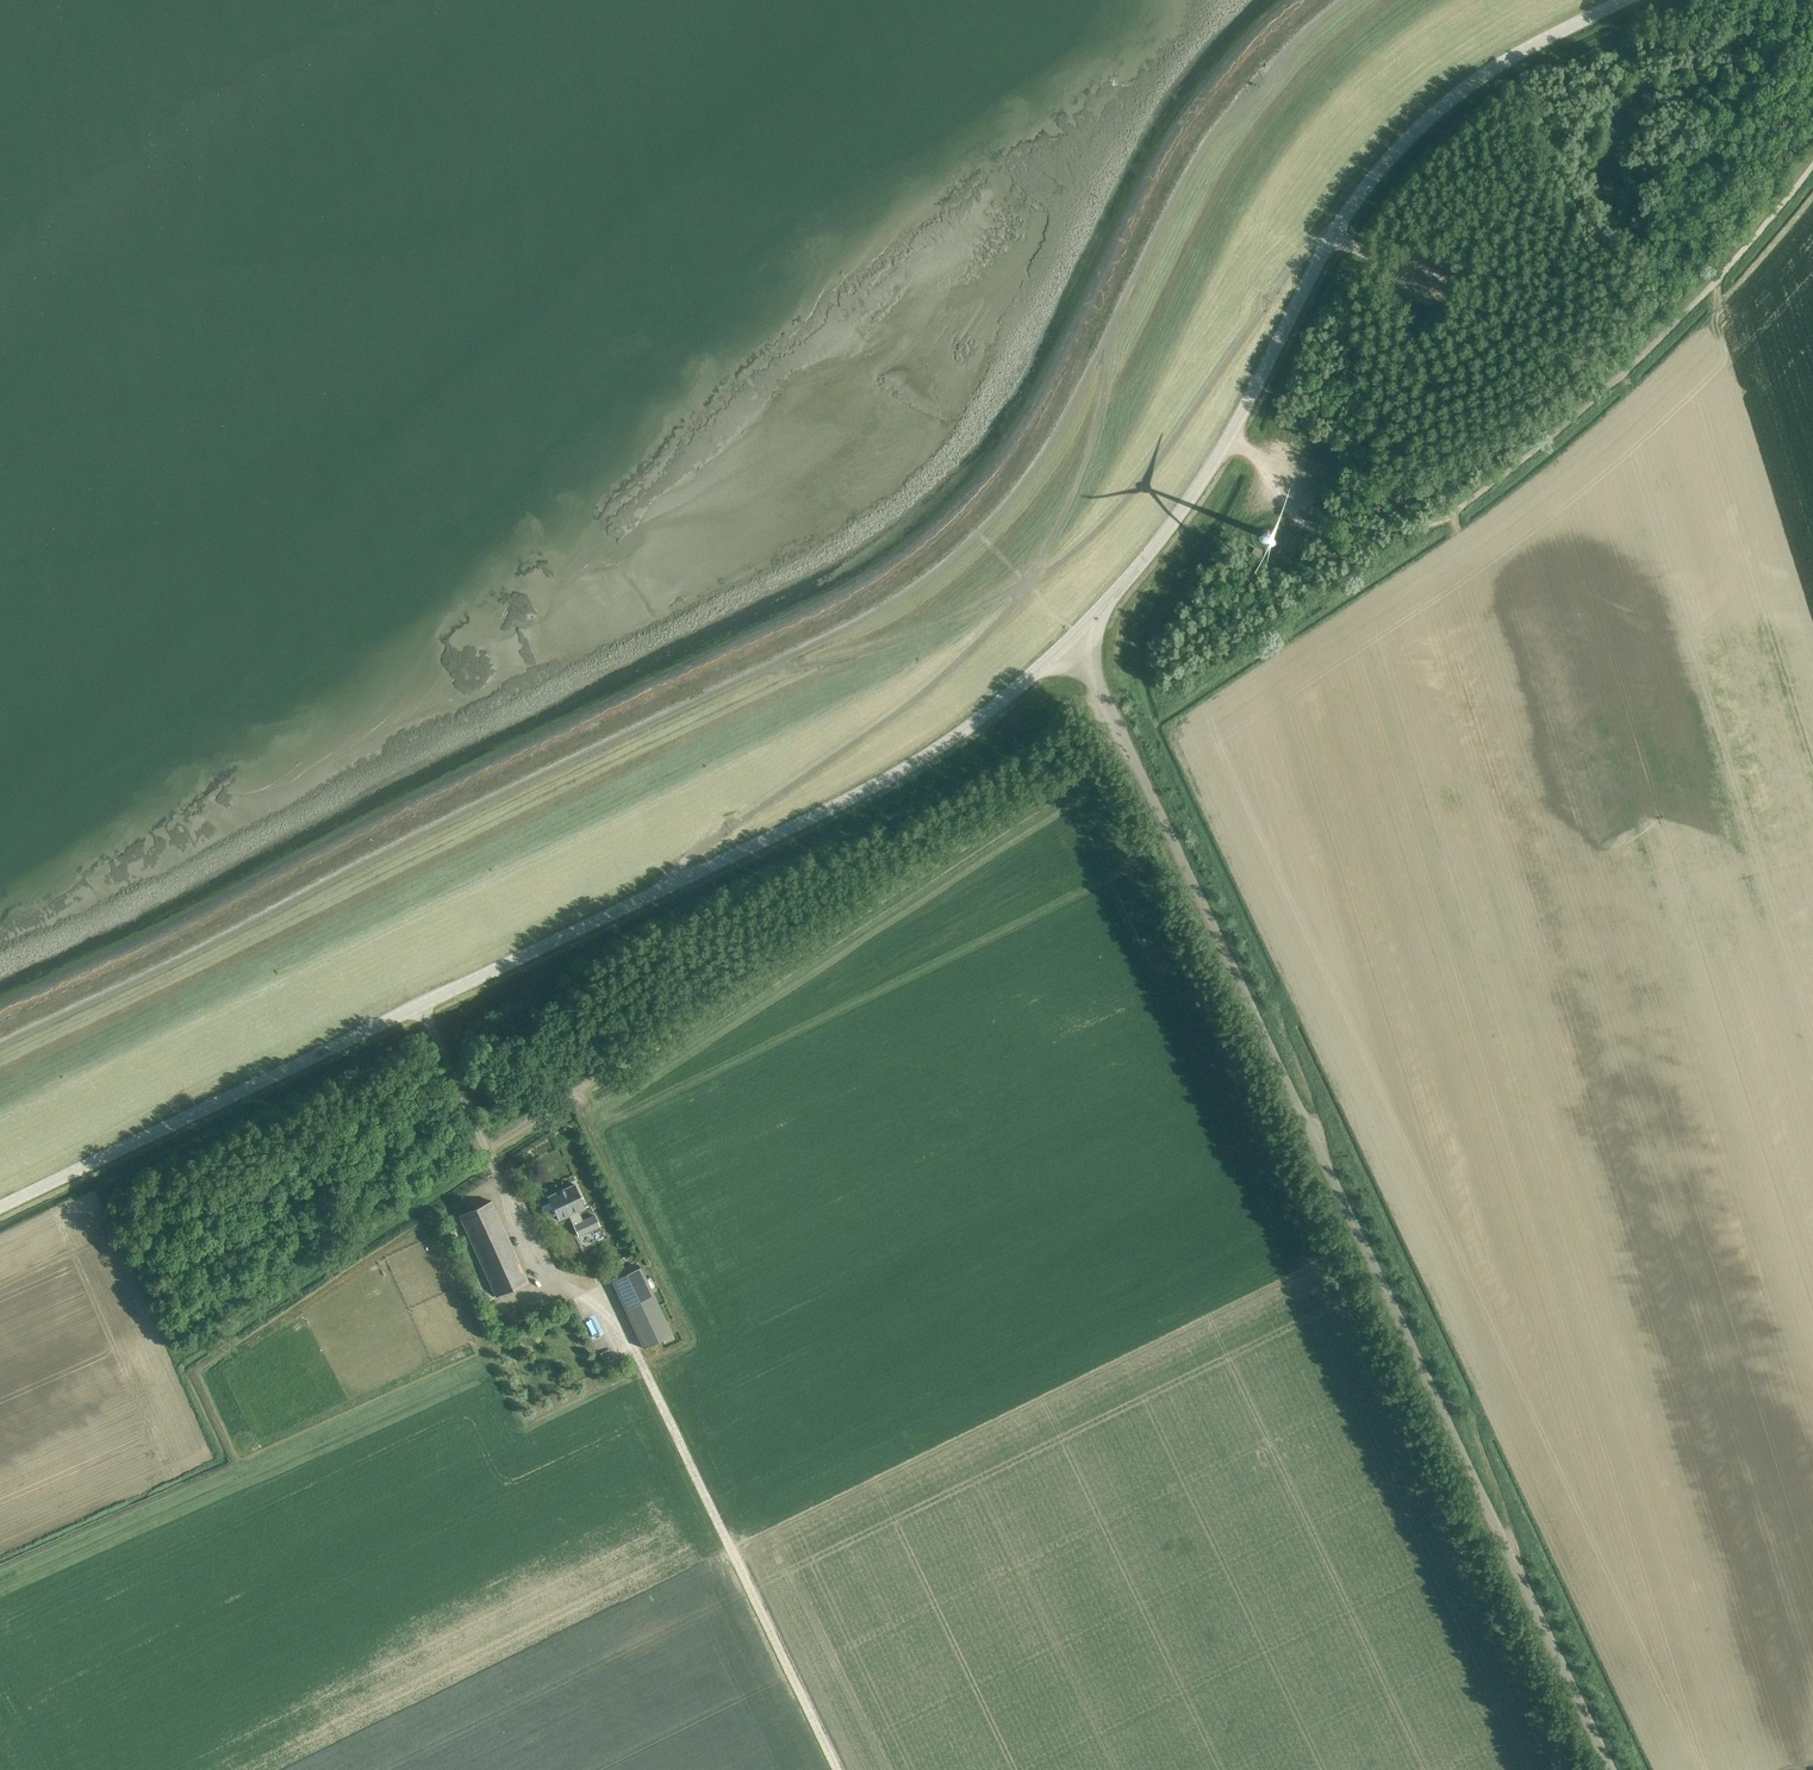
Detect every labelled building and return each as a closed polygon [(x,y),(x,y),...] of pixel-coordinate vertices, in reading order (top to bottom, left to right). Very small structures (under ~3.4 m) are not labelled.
[(1252,557),(1263,562),(1265,556),(1254,551),(1252,557)] [(578,1211),(585,1207),(574,1184),(547,1197),(558,1220),(569,1215),(573,1225),(583,1221),(578,1211)] [(459,1216),(495,1296),(528,1281),(491,1201),(459,1216)] [(611,1281),(643,1349),(672,1335),(641,1267),(611,1281)]
